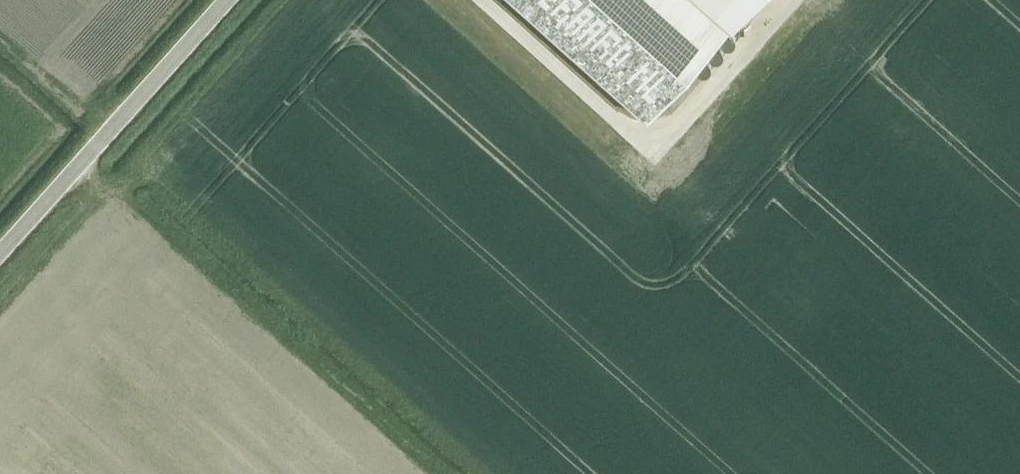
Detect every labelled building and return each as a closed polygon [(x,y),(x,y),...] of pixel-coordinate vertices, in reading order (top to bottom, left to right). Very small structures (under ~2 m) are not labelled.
[(700,0),(517,0),(651,119),(732,28),(700,0)]
